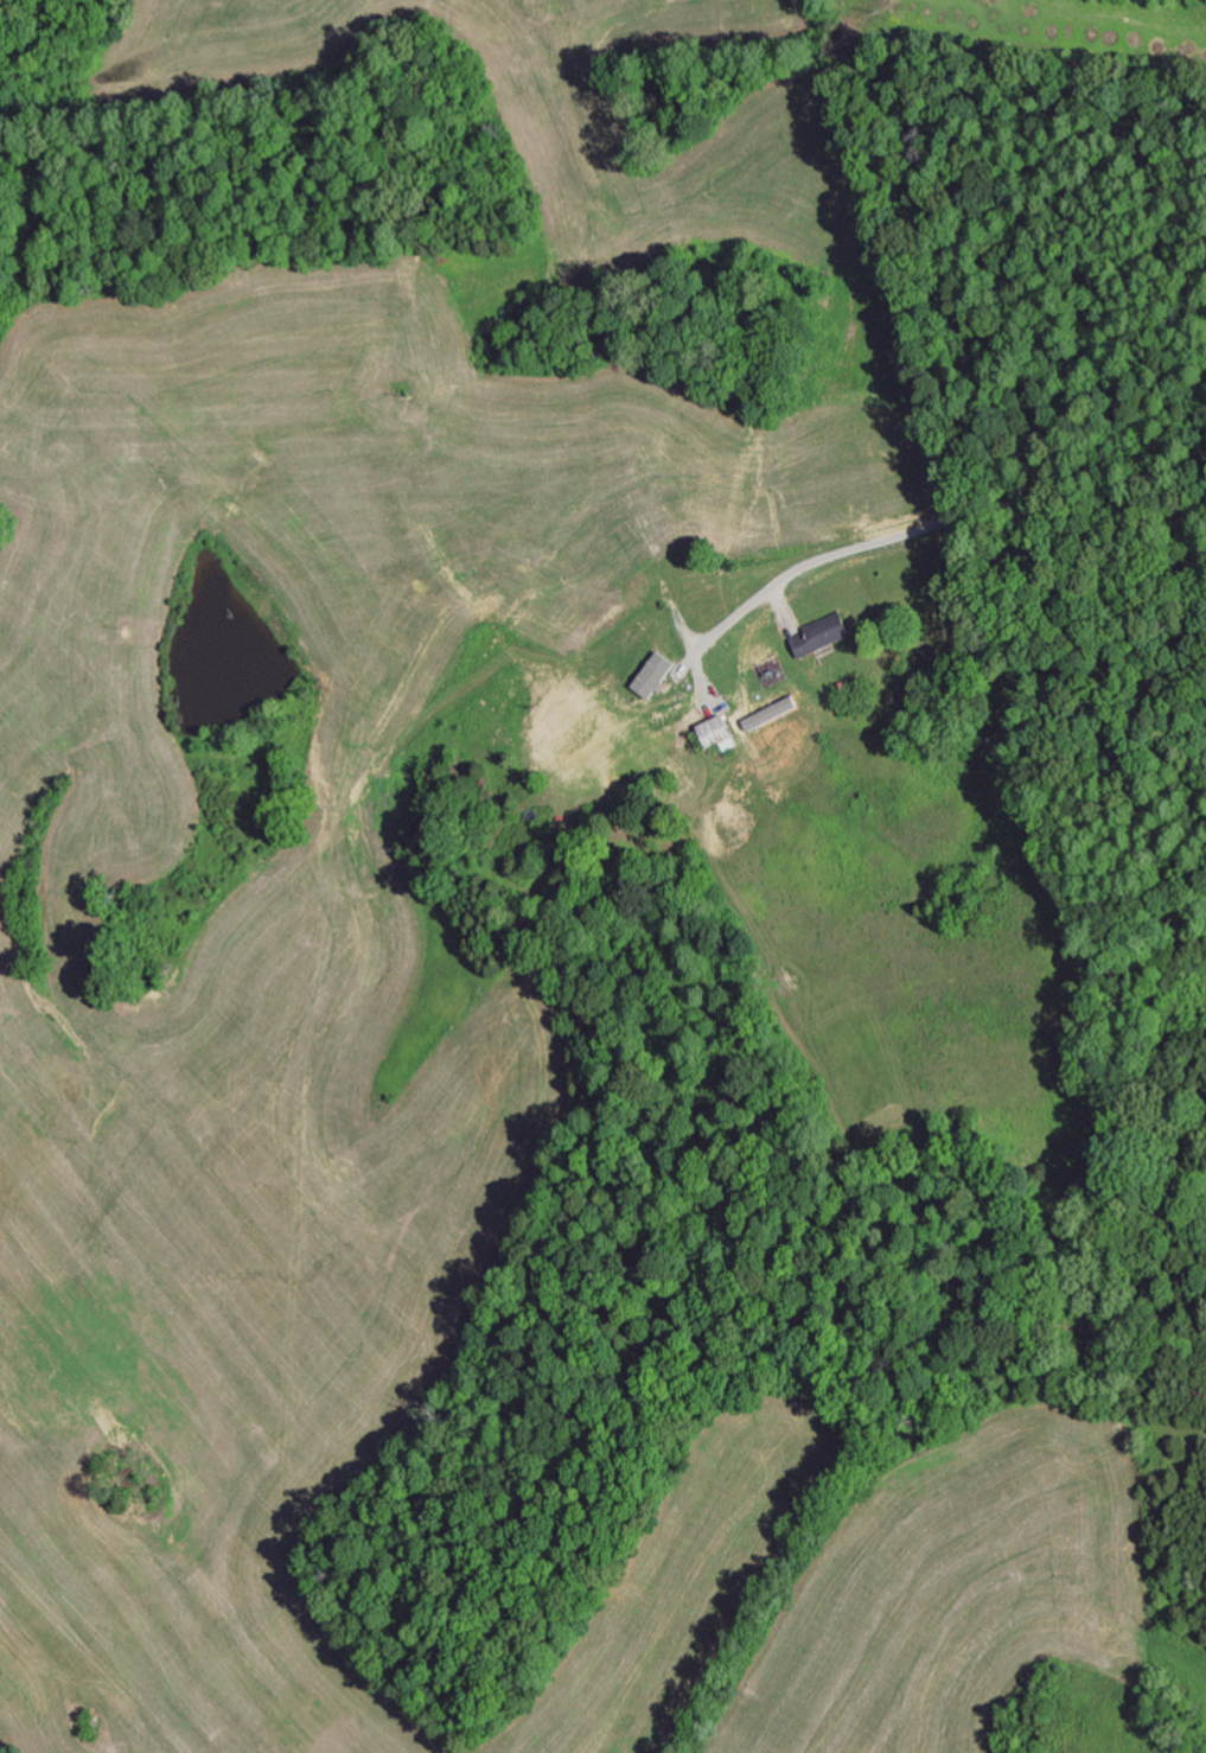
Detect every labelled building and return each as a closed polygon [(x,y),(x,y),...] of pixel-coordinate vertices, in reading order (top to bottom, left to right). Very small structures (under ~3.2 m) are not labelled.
[(804,658),(858,636),(848,611),(808,627),(810,633),(796,639),(804,658)] [(680,664),(662,649),(635,685),(654,699),(680,664)] [(806,711),(802,699),(748,716),(752,729),(806,711)]
